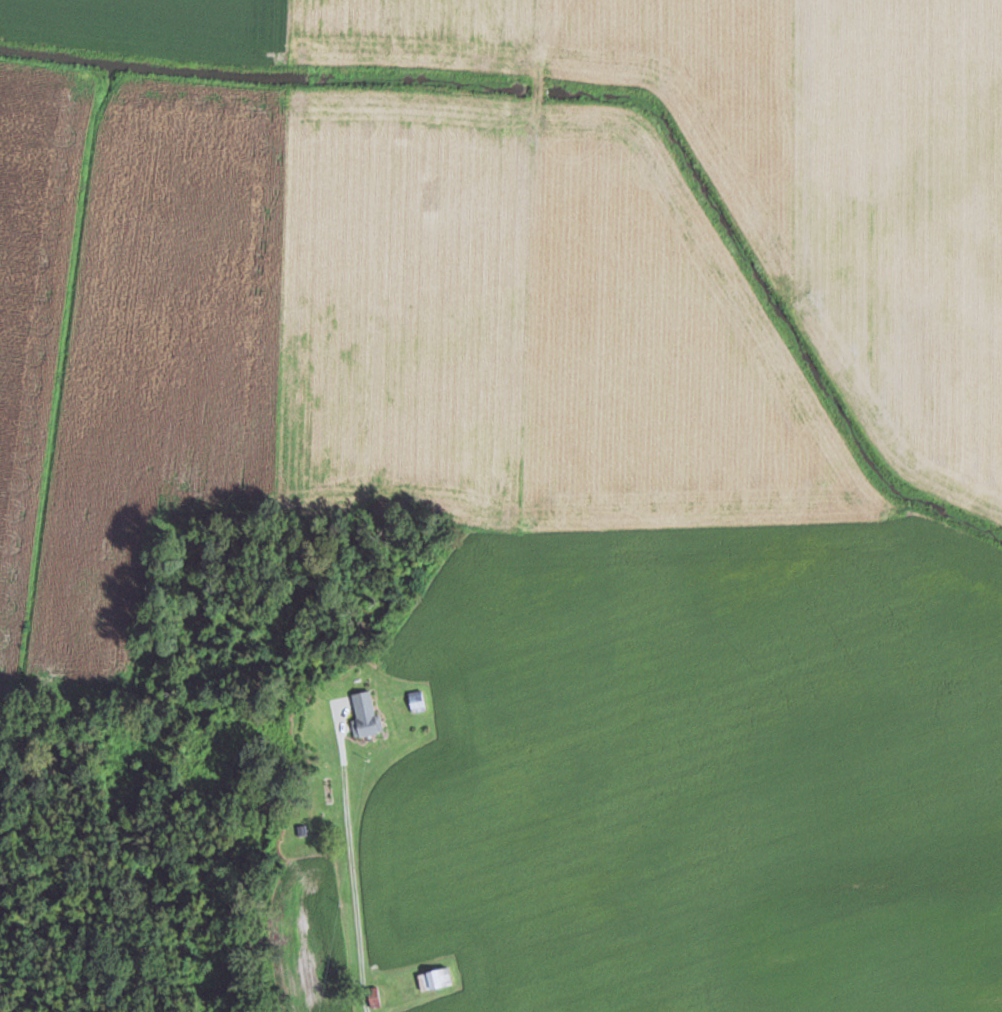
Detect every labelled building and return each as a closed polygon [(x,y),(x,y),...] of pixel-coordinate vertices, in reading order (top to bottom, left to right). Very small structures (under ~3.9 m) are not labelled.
[(411,712),(427,711),(425,691),(409,693),(411,712)] [(376,735),(373,692),(353,693),(356,736),(376,735)] [(450,987),(448,970),(418,973),(420,990),(450,987)]
